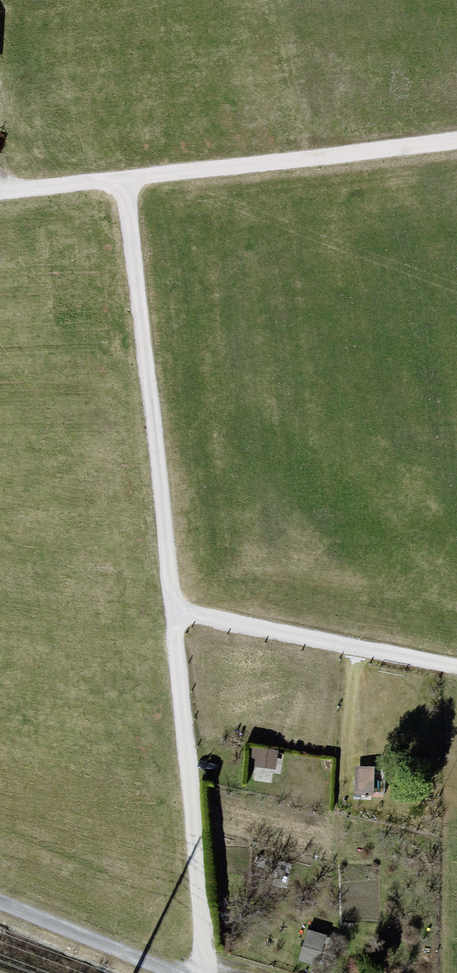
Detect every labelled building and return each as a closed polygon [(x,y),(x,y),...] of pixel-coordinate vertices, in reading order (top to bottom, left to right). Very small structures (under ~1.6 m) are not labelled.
[(256,744),(252,762),(278,768),(282,749),(256,744)] [(377,793),(378,764),(358,763),(357,793),(377,793)] [(304,957),(323,958),(325,930),(307,928),(304,957)]
